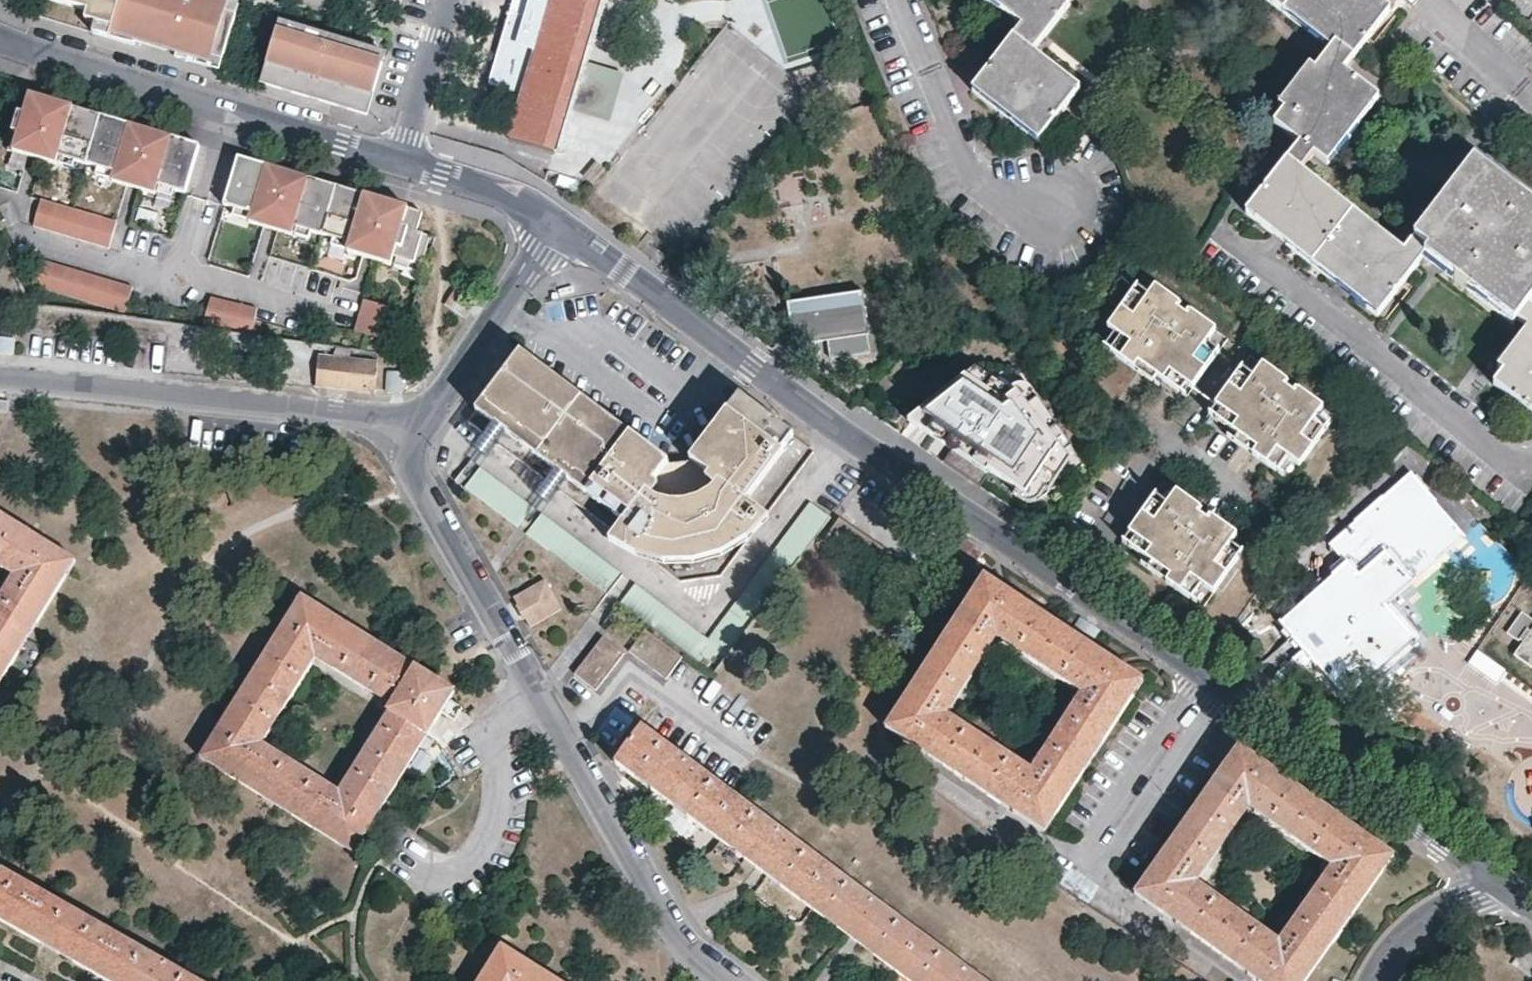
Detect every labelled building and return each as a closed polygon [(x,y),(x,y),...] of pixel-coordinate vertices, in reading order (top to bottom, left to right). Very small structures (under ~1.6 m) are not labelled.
[(87,12),(84,23),(93,25),(132,36),(131,40),(162,49),(163,44),(188,51),(210,57),(212,48),(221,51),(233,9),(224,7),(226,0),(47,0),(87,12)] [(235,0),(233,0),(226,0),(224,7),(233,9),(235,0)] [(549,3),(539,0),(534,0),(528,18),(505,12),(504,15),(509,16),(489,83),(524,94),(511,139),(554,151),(567,108),(581,63),(599,0),(550,0),(549,3)] [(984,110),(1050,160),(1091,107),(1046,70),(1094,7),(1086,0),(976,0),(1033,45),(984,110)] [(1345,68),(1328,89),(1323,85),(1293,124),(1298,128),(1287,141),(1312,160),(1269,214),(1401,318),(1448,258),(1531,324),(1531,232),(1478,190),(1416,267),(1314,186),(1326,171),(1340,181),(1391,116),(1356,87),(1403,26),(1369,0),(1258,0),(1345,68)] [(363,113),(380,52),(379,52),(350,43),(348,52),(336,49),(339,40),(277,22),(276,22),(259,83),(278,88),(279,82),(290,85),(288,91),(304,96),(306,90),(316,93),(315,99),(333,104),(335,98),(345,101),(344,107),(363,113)] [(132,36),(93,25),(91,34),(129,45),(131,40),(132,36)] [(348,52),(350,43),(339,40),(336,49),(348,52)] [(218,60),(221,51),(212,48),(210,57),(218,60)] [(581,63),(567,108),(608,120),(622,75),(581,63)] [(288,91),(290,85),(279,82),(278,88),(288,91)] [(22,89),(16,107),(11,105),(0,141),(0,143),(20,149),(33,153),(35,145),(50,149),(120,170),(117,178),(129,182),(132,174),(146,178),(174,186),(188,138),(155,128),(71,103),(22,89)] [(315,99),(316,93),(306,90),(304,96),(315,99)] [(344,107),(345,101),(335,98),(333,104),(344,107)] [(47,157),(50,149),(35,145),(33,153),(47,157)] [(241,154),(236,153),(221,200),(249,209),(263,213),(261,221),(273,225),(275,217),(289,221),(345,238),(359,242),(357,250),(370,254),(372,246),(386,250),(415,259),(423,234),(424,230),(411,226),(416,207),(335,183),(273,164),(241,154)] [(117,178),(120,170),(105,166),(103,174),(117,178)] [(143,186),(146,178),(132,174),(129,182),(143,186)] [(106,215),(31,192),(23,218),(98,241),(106,215)] [(261,221),(263,213),(249,209),(246,217),(261,221)] [(287,229),(289,221),(275,217),(273,225),(287,229)] [(357,250),(359,242),(345,238),(343,246),(357,250)] [(384,258),(386,250),(372,246),(370,254),(384,258)] [(115,305),(122,279),(27,251),(19,277),(115,305)] [(1178,304),(1142,278),(1096,342),(1133,368),(1136,362),(1150,343),(1161,350),(1153,361),(1190,388),(1225,339),(1189,313),(1186,318),(1174,309),(1178,304)] [(239,329),(246,303),(200,289),(193,315),(237,328),(239,329)] [(861,291),(785,302),(789,335),(801,333),(801,339),(802,344),(825,341),(828,359),(870,353),(861,291)] [(374,333),(384,301),(382,301),(358,294),(348,325),(350,325),(374,333)] [(1150,343),(1136,362),(1156,368),(1153,361),(1161,350),(1150,343)] [(376,392),(380,360),(351,357),(353,348),(336,347),(335,355),(326,354),(323,387),(324,387),(376,392)] [(674,491),(650,524),(666,536),(749,425),(733,413),(729,410),(682,473),(636,438),(616,423),(596,408),(560,381),(522,352),(510,367),(674,491)] [(323,387),(326,354),(320,354),(317,386),(323,387)] [(1282,387),(1286,382),(1249,356),(1214,405),(1236,421),(1250,431),(1258,421),(1269,429),(1255,448),(1250,454),(1287,481),(1333,417),(1297,391),(1294,395),(1282,387)] [(1520,371),(1525,375),(1515,388),(1531,401),(1531,356),(1520,371)] [(510,367),(469,422),(616,533),(620,527),(637,540),(650,524),(674,491),(510,367)] [(976,368),(911,427),(1033,506),(1073,454),(1024,383),(1016,394),(976,368)] [(404,397),(406,376),(389,375),(387,396),(404,397)] [(1250,431),(1236,421),(1230,430),(1255,448),(1269,429),(1258,421),(1250,431)] [(666,536),(649,557),(679,579),(721,573),(802,465),(793,458),(774,444),(755,430),(749,425),(666,536)] [(533,505),(482,466),(466,486),(518,525),(533,505)] [(1278,622),(1345,698),(1413,638),(1384,605),(1463,536),(1410,474),(1328,545),(1344,564),(1278,622)] [(1198,510),(1162,484),(1128,533),(1150,549),(1164,559),(1175,543),(1186,550),(1169,576),(1164,582),(1201,608),(1247,544),(1211,518),(1207,523),(1195,514),(1198,510)] [(710,636),(636,581),(621,602),(714,672),(831,515),(812,500),(710,636)] [(624,572),(543,512),(527,532),(605,590),(609,592),(624,572)] [(75,560),(0,513),(0,567),(13,575),(0,595),(0,679),(75,560)] [(840,516),(824,537),(908,601),(925,579),(911,569),(885,550),(862,533),(848,522),(840,516)] [(620,527),(616,533),(649,557),(666,536),(650,524),(637,540),(620,527)] [(1164,559),(1150,549),(1144,558),(1169,576),(1186,550),(1175,543),(1164,559)] [(1043,831),(1141,681),(1067,633),(982,577),(884,727),(1043,831)] [(563,608),(546,578),(514,596),(518,603),(527,618),(531,626),(563,608)] [(430,731),(439,716),(455,693),(301,595),(199,754),(353,851),(372,820),(430,731)] [(1506,630),(1512,634),(1522,641),(1514,652),(1531,664),(1531,615),(1522,608),(1506,630)] [(646,628),(629,650),(666,678),(682,656),(646,628)] [(574,673),(596,689),(624,652),(602,636),(574,673)] [(615,762),(642,782),(761,869),(854,939),(911,980),(985,980),(641,726),(615,762)] [(1367,839),(1265,767),(1236,746),(1132,892),(1259,980),(1302,980),(1391,856),(1367,839)] [(0,875),(0,918),(110,980),(201,980),(3,869),(0,875)] [(479,980),(559,980),(501,946),(479,980)] [(1517,955),(1512,962),(1531,977),(1531,955),(1523,948),(1517,955)]
